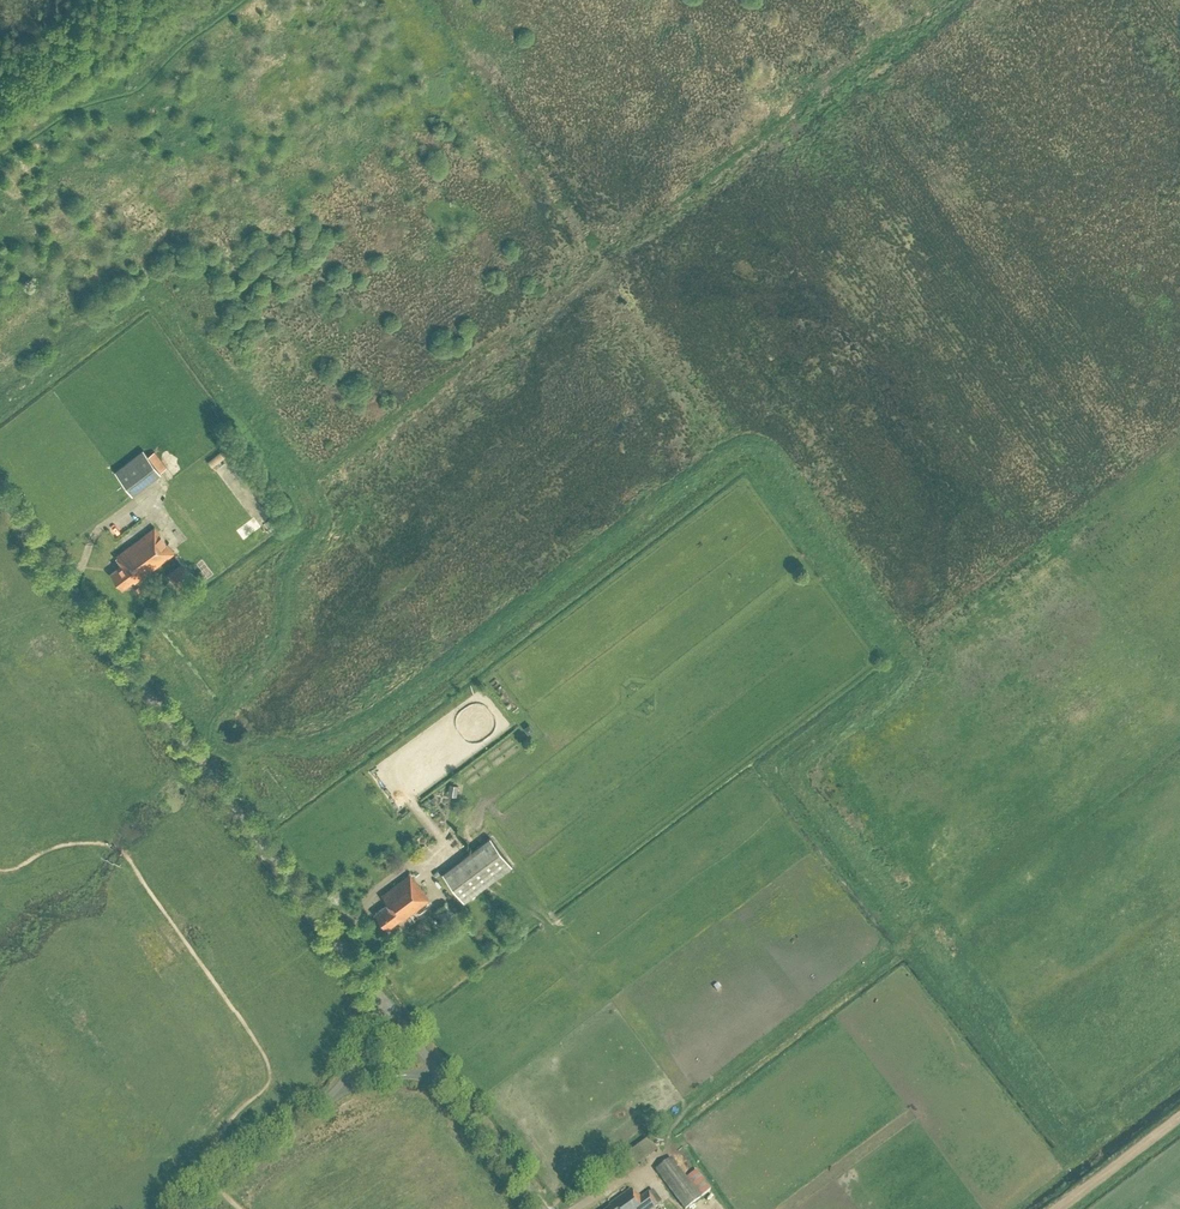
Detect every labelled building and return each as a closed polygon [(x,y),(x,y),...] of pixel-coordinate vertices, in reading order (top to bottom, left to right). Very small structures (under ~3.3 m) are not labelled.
[(155,450),(149,455),(144,448),(115,470),(132,493),(167,467),(155,450)] [(189,460),(192,468),(211,461),(208,453),(189,460)] [(89,524),(95,533),(100,530),(94,521),(89,524)] [(135,581),(174,552),(155,526),(115,555),(122,564),(111,572),(122,588),(133,579),(135,581)] [(192,577),(184,567),(182,564),(169,574),(178,587),(192,577)] [(457,792),(458,784),(449,783),(448,790),(457,792)] [(490,836),(443,872),(465,901),(512,866),(490,836)] [(429,899),(409,873),(381,894),(387,903),(375,912),(387,928),(408,912),(410,914),(429,899)] [(445,900),(434,908),(440,917),(451,909),(445,900)] [(686,1179),(672,1160),(656,1172),(683,1208),(688,1208),(701,1199),(701,1198),(711,1190),(697,1171),(686,1179)] [(659,1207),(649,1194),(641,1199),(638,1196),(636,1198),(631,1191),(608,1208),(609,1208),(656,1208),(659,1207)]
